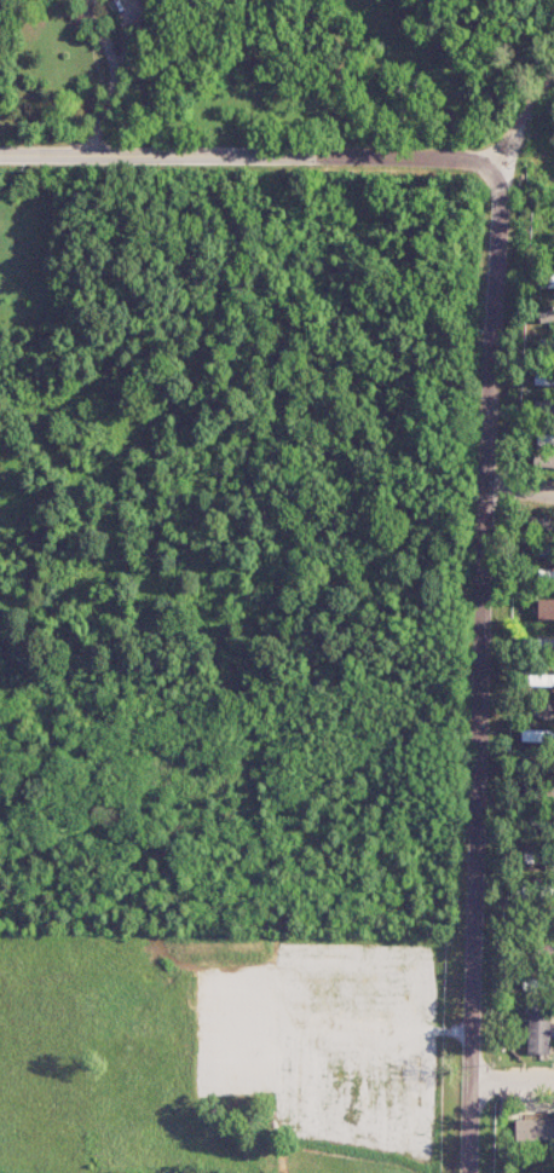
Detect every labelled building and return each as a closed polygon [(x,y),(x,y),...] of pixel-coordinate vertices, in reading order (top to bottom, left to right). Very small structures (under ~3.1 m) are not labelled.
[(541,275),(541,286),(553,286),(553,275),(541,275)] [(540,309),(541,324),(553,323),(553,308),(540,309)] [(553,385),(553,370),(535,371),(535,385),(553,385)] [(537,400),(536,412),(553,412),(553,401),(537,400)] [(538,434),(537,445),(553,445),(553,435),(538,434)] [(534,455),(534,467),(553,467),(553,456),(534,455)] [(553,581),(553,570),(539,570),(539,581),(553,581)] [(553,619),(553,599),(538,599),(538,618),(553,619)] [(527,636),(526,650),(553,652),(553,637),(527,636)] [(530,674),(530,683),(553,684),(553,675),(530,674)] [(553,718),(553,701),(532,701),(531,718),(553,718)] [(522,730),(521,740),(553,741),(553,731),(522,730)] [(529,1005),(527,1053),(550,1053),(551,1006),(529,1005)] [(516,1140),(553,1139),(553,1118),(516,1118),(516,1140)]
